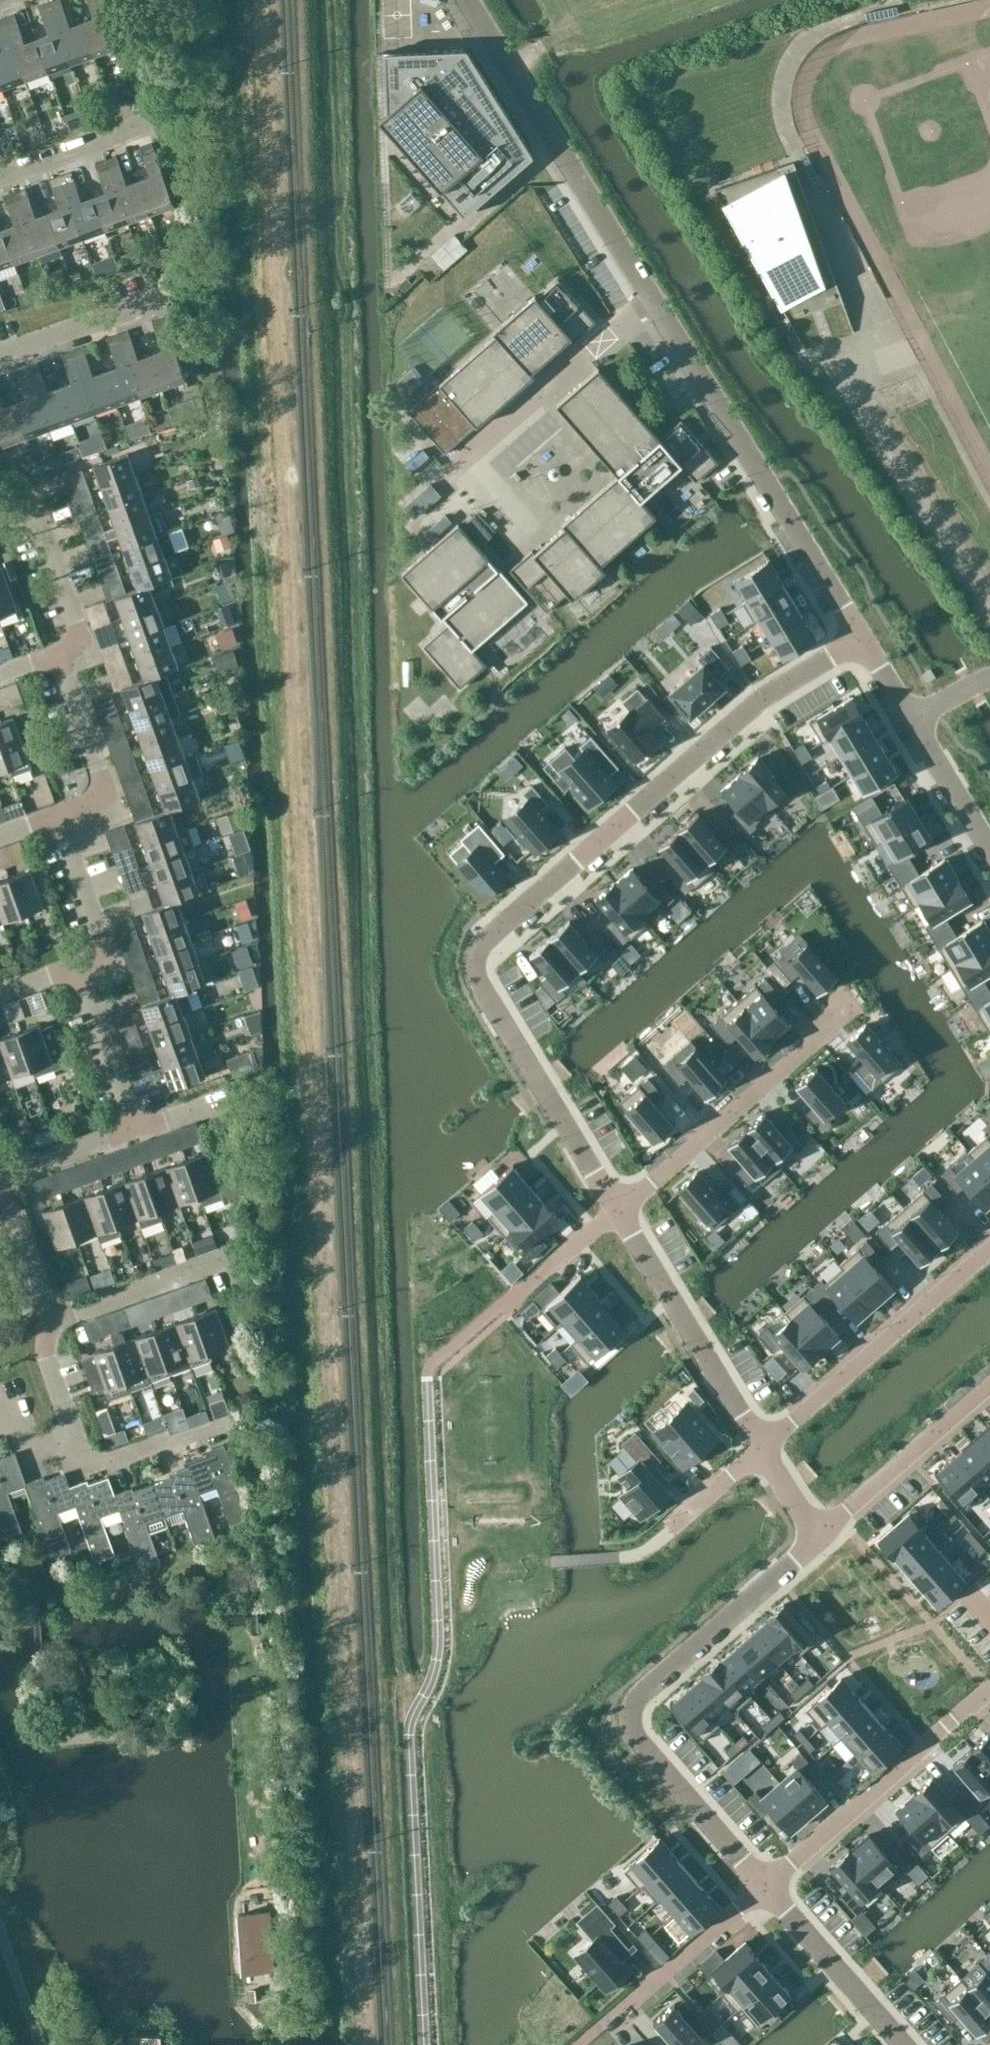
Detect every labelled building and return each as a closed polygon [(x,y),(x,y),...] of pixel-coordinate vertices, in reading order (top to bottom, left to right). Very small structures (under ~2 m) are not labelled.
[(49,1),(72,65),(95,57),(83,23),(70,28),(61,0),(53,0),(49,1)] [(83,23),(95,57),(119,48),(102,0),(88,0),(95,19),(83,23)] [(49,73),(72,65),(49,1),(39,5),(50,35),(37,39),(49,73)] [(27,81),(49,73),(37,39),(25,44),(15,14),(4,18),(27,81)] [(27,81),(4,18),(0,19),(0,40),(4,51),(0,53),(0,78),(4,89),(27,81)] [(466,48),(384,51),(386,113),(379,118),(464,216),(533,156),(466,48)] [(16,129),(36,126),(29,85),(10,89),(16,129)] [(151,175),(139,180),(151,214),(175,206),(152,143),(141,147),(151,175)] [(117,155),(106,159),(128,222),(151,214),(139,180),(127,184),(117,155)] [(128,222),(106,159),(95,163),(105,192),(94,196),(106,230),(128,222)] [(794,162),(715,190),(789,321),(843,301),(794,162)] [(83,238),(106,230),(94,196),(82,200),(72,172),(61,175),(83,238)] [(60,208),(48,212),(60,246),(83,238),(61,175),(50,179),(60,208)] [(552,177),(544,182),(556,202),(564,197),(552,177)] [(26,187),(15,191),(37,254),(60,246),(48,212),(36,216),(26,187)] [(14,224),(3,228),(15,262),(37,254),(15,191),(4,195),(14,224)] [(571,221),(581,244),(591,239),(581,216),(571,221)] [(3,228),(0,229),(0,267),(15,262),(3,228)] [(571,338),(573,341),(595,321),(575,298),(559,280),(537,298),(535,295),(493,332),(495,335),(440,383),(409,411),(445,453),(476,426),(534,375),(532,372),(571,338)] [(26,295),(19,298),(22,306),(29,303),(26,295)] [(163,350),(151,354),(163,387),(186,378),(163,316),(152,320),(163,350)] [(163,387),(151,354),(139,358),(129,329),(118,333),(140,395),(163,387)] [(117,366),(105,370),(117,403),(140,395),(118,333),(107,337),(117,366)] [(117,403),(105,370),(94,374),(83,345),(72,349),(95,411),(117,403)] [(72,382),(60,386),(72,420),(95,411),(72,349),(61,353),(72,382)] [(37,361),(27,365),(49,428),(72,420),(60,386),(48,391),(37,361)] [(49,428),(27,365),(16,369),(26,398),(15,402),(27,436),(49,428)] [(703,444),(697,438),(682,420),(663,436),(660,439),(598,368),(557,404),(618,475),(563,524),(565,527),(534,553),(532,550),(510,570),(547,612),(561,599),(568,593),(573,599),(605,570),(603,568),(600,565),(656,516),(641,499),(681,464),(696,481),(718,462),(703,444)] [(27,436),(15,402),(3,406),(0,398),(0,433),(4,444),(27,436)] [(127,434),(142,425),(137,416),(121,424),(127,434)] [(81,445),(60,452),(64,463),(85,455),(81,445)] [(128,453),(93,466),(100,487),(136,475),(128,453)] [(136,475),(100,487),(108,508),(143,495),(136,475)] [(78,487),(83,502),(93,498),(88,484),(78,487)] [(73,505),(83,502),(78,487),(68,491),(73,505)] [(143,495),(108,508),(115,527),(115,528),(150,515),(143,495)] [(175,501),(161,506),(165,517),(179,512),(175,501)] [(115,527),(104,530),(107,538),(107,539),(107,540),(118,536),(123,549),(158,536),(168,532),(161,512),(150,515),(115,528),(115,527)] [(102,524),(92,528),(98,542),(107,539),(107,538),(104,530),(102,524)] [(434,545),(427,551),(402,573),(442,619),(443,618),(448,623),(424,645),(460,687),(486,665),(472,649),(528,601),(499,567),(497,569),(479,548),(458,524),(434,545)] [(92,528),(83,531),(85,538),(88,545),(98,542),(92,528)] [(158,536),(123,549),(130,569),(165,556),(176,553),(168,532),(158,536)] [(165,556),(130,569),(137,590),(150,585),(173,577),(165,556)] [(769,561),(735,582),(747,600),(780,580),(769,561)] [(97,572),(100,580),(119,573),(117,565),(97,572)] [(0,567),(0,614),(17,608),(2,566),(0,567)] [(780,578),(794,598),(802,592),(788,572),(780,578)] [(122,580),(119,573),(100,580),(103,587),(122,580)] [(747,600),(742,603),(755,623),(759,620),(792,600),(780,580),(747,600)] [(137,590),(115,598),(122,618),(157,606),(150,585),(137,590)] [(792,600),(759,620),(770,638),(803,618),(792,600)] [(157,606),(122,618),(130,639),(164,626),(157,606)] [(720,608),(710,614),(714,621),(724,615),(720,608)] [(109,615),(99,618),(104,632),(114,629),(112,622),(109,615)] [(724,615),(714,621),(718,628),(728,622),(724,615)] [(99,618),(89,622),(92,629),(94,636),(104,632),(99,618)] [(803,618),(770,638),(781,657),(815,637),(803,618)] [(164,626),(130,639),(137,659),(172,647),(164,626)] [(204,630),(207,647),(232,643),(229,626),(204,630)] [(743,645),(732,651),(736,658),(747,652),(743,645)] [(172,647),(137,659),(144,679),(165,672),(179,667),(172,647)] [(729,667),(711,647),(697,658),(702,664),(669,693),(677,702),(674,705),(684,717),(687,714),(690,717),(725,687),(717,678),(729,667)] [(214,671),(233,666),(229,649),(210,654),(214,671)] [(747,652),(736,658),(740,665),(751,659),(747,652)] [(124,656),(114,659),(119,673),(128,670),(126,663),(124,656)] [(114,659),(104,663),(107,670),(109,677),(119,673),(114,659)] [(144,679),(122,688),(129,708),(172,693),(165,672),(144,679)] [(647,699),(638,688),(622,702),(629,709),(606,729),(635,762),(659,741),(650,730),(665,717),(648,698),(647,699)] [(172,693),(129,708),(137,729),(171,717),(180,713),(172,693)] [(851,697),(810,722),(822,743),(830,738),(864,717),(851,697)] [(116,705),(106,709),(111,723),(121,719),(118,712),(116,705)] [(106,709),(96,712),(99,719),(102,726),(111,723),(106,709)] [(0,722),(0,740),(9,766),(29,759),(14,717),(0,722)] [(171,717),(137,729),(144,749),(178,737),(171,717)] [(864,717),(830,738),(841,756),(875,736),(864,717)] [(613,784),(608,777),(599,767),(610,758),(591,736),(579,746),(581,748),(573,755),(566,747),(549,761),(561,775),(564,772),(574,784),(571,786),(588,806),(613,784)] [(875,736),(841,756),(852,775),(886,754),(875,736)] [(178,737),(144,749),(151,770),(185,758),(178,737)] [(9,766),(0,740),(0,769),(9,766)] [(803,743),(793,749),(797,756),(808,750),(803,743)] [(130,746),(121,750),(126,764),(135,760),(133,753),(130,746)] [(121,750),(111,753),(114,760),(116,767),(126,764),(121,750)] [(808,750),(797,756),(801,763),(812,757),(808,750)] [(185,758),(151,770),(159,790),(193,778),(203,774),(196,754),(185,758)] [(886,754),(852,775),(863,792),(862,793),(863,794),(898,772),(898,771),(897,772),(886,754)] [(758,757),(740,773),(771,809),(789,793),(791,796),(801,788),(784,769),(775,777),(758,757)] [(740,773),(722,789),(739,808),(730,816),(747,835),(756,827),(754,824),(771,809),(740,773)] [(193,778),(159,790),(166,811),(170,809),(200,798),(193,778)] [(826,780),(815,786),(820,793),(830,787),(826,780)] [(528,799),(507,818),(535,852),(559,831),(540,810),(548,803),(532,785),(523,793),(528,799)] [(145,786),(135,790),(140,803),(150,800),(148,793),(145,786)] [(830,787),(820,793),(824,800),(834,794),(830,787)] [(135,790),(125,794),(128,800),(130,807),(140,803),(135,790)] [(876,802),(856,813),(876,845),(884,840),(919,817),(907,797),(882,812),(876,802)] [(166,811),(136,822),(143,842),(177,830),(170,809),(166,811)] [(698,812),(678,830),(711,866),(728,850),(731,853),(741,845),(724,826),(715,834),(698,814),(699,813),(698,812)] [(919,817),(884,840),(890,849),(895,859),(887,864),(894,875),(913,863),(907,853),(932,837),(919,817)] [(473,853),(458,867),(486,899),(509,879),(496,864),(506,855),(480,826),(462,841),(473,853)] [(177,830),(143,842),(150,863),(184,850),(193,847),(186,827),(177,830)] [(678,830),(658,847),(659,848),(660,847),(677,867),(668,875),(685,894),(694,886),(714,869),(711,866),(678,830)] [(129,839),(120,843),(126,857),(135,854),(132,847),(129,839)] [(120,843),(111,846),(114,853),(117,861),(126,857),(120,843)] [(10,854),(7,845),(0,847),(0,858),(10,854)] [(184,850),(150,863),(158,883),(192,871),(184,850)] [(0,858),(0,868),(6,866),(13,863),(10,854),(0,858)] [(913,863),(894,875),(913,907),(921,902),(957,879),(945,859),(919,874),(913,863)] [(192,871),(158,883),(165,904),(176,900),(199,892),(199,891),(207,889),(199,868),(192,871)] [(632,868),(614,883),(648,923),(665,908),(664,907),(674,898),(658,879),(649,887),(632,868)] [(31,870),(10,878),(22,913),(43,905),(31,870)] [(0,881),(0,914),(2,920),(22,913),(10,878),(0,881)] [(957,879),(921,902),(933,920),(925,925),(931,937),(950,925),(944,914),(969,899),(957,879)] [(144,880),(135,883),(140,898),(149,894),(147,887),(144,880)] [(135,883),(126,887),(128,894),(131,901),(140,898),(135,883)] [(614,883),(596,899),(613,919),(604,926),(620,946),(629,938),(630,938),(648,923),(614,883)] [(165,904),(142,912),(150,932),(184,920),(176,900),(165,904)] [(184,920),(150,932),(157,953),(191,941),(184,920)] [(569,920),(549,937),(578,971),(596,955),(602,961),(612,953),(595,934),(586,942),(569,922),(570,921),(569,920)] [(931,937),(950,967),(989,943),(989,934),(982,920),(957,936),(950,925),(931,937)] [(136,929),(126,932),(131,946),(141,943),(139,936),(136,929)] [(126,932),(117,936),(119,943),(122,950),(131,946),(126,932)] [(783,954),(774,962),(791,980),(800,973),(817,992),(816,993),(817,994),(838,975),(837,974),(836,975),(808,943),(800,934),(781,951),(783,954)] [(549,937),(530,955),(530,956),(531,955),(548,975),(539,983),(556,1002),(566,993),(560,986),(578,971),(549,937)] [(191,941),(157,953),(164,973),(198,961),(191,941)] [(950,967),(969,998),(988,987),(982,976),(989,971),(989,943),(950,967)] [(234,950),(235,965),(246,964),(246,949),(234,950)] [(198,961),(164,973),(172,994),(186,989),(206,982),(212,980),(205,959),(198,961)] [(151,970),(141,974),(146,988),(156,984),(153,977),(151,970)] [(141,974),(131,977),(134,984),(136,991),(146,988),(141,974)] [(755,985),(738,1001),(772,1040),(790,1024),(773,1005),(782,997),(765,978),(756,986),(755,985)] [(969,998),(988,1029),(989,1028),(989,990),(988,987),(969,998)] [(172,994),(141,1005),(148,1025),(183,1013),(193,1009),(186,989),(172,994)] [(8,1003),(1,1006),(5,1015),(19,1010),(16,1001),(8,1003)] [(720,1017),(711,1025),(728,1044),(737,1036),(754,1055),(772,1040),(738,1001),(720,1016),(720,1017)] [(19,1010),(5,1015),(8,1025),(15,1022),(22,1020),(19,1010)] [(183,1013),(148,1025),(156,1046),(190,1034),(183,1013)] [(135,1023),(126,1026),(131,1040),(140,1037),(137,1030),(135,1023)] [(866,1024),(847,1041),(865,1062),(855,1069),(872,1088),(881,1080),(882,1081),(901,1064),(866,1024)] [(20,1032),(32,1068),(35,1077),(68,1065),(54,1025),(42,1029),(41,1025),(20,1032)] [(126,1026),(117,1030),(119,1036),(121,1043),(131,1040),(126,1026)] [(0,1039),(0,1041),(12,1075),(32,1068),(20,1032),(0,1039)] [(190,1034),(156,1046),(163,1066),(197,1054),(190,1034)] [(12,1075),(0,1041),(0,1079),(12,1075)] [(672,1057),(662,1066),(679,1085),(688,1077),(705,1096),(704,1097),(705,1098),(726,1079),(725,1080),(697,1047),(678,1064),(672,1057)] [(227,1059),(232,1073),(258,1064),(252,1049),(227,1059)] [(163,1066),(151,1071),(152,1071),(154,1079),(155,1080),(167,1076),(171,1088),(205,1075),(197,1054),(163,1066)] [(149,1064),(140,1067),(145,1082),(154,1079),(152,1071),(151,1071),(149,1064)] [(140,1067),(131,1071),(134,1078),(136,1085),(145,1082),(140,1067)] [(817,1067),(795,1085),(796,1086),(797,1086),(814,1105),(805,1113),(822,1132),(831,1124),(826,1117),(845,1101),(817,1069),(818,1068),(817,1067)] [(639,1085),(619,1102),(653,1141),(652,1142),(653,1143),(675,1125),(674,1124),(673,1124),(656,1105),(665,1097),(649,1078),(639,1086),(639,1085)] [(765,1112),(746,1128),(780,1168),(798,1152),(798,1151),(807,1143),(790,1124),(781,1132),(765,1114),(766,1113),(765,1112)] [(174,1129),(167,1131),(170,1141),(185,1137),(181,1127),(174,1129)] [(746,1128),(727,1145),(728,1146),(729,1145),(745,1164),(736,1172),(753,1190),(762,1182),(762,1183),(780,1168),(746,1128)] [(968,1151),(989,1176),(989,1132),(968,1151)] [(21,1137),(14,1140),(18,1151),(25,1148),(21,1137)] [(185,1137),(170,1141),(174,1151),(181,1149),(188,1147),(185,1137)] [(134,1144),(127,1146),(130,1156),(144,1151),(140,1142),(134,1144)] [(941,1175),(956,1192),(965,1184),(985,1206),(989,1201),(989,1176),(968,1151),(968,1152),(966,1150),(949,1165),(951,1167),(941,1175)] [(144,1151),(130,1156),(134,1166),(141,1163),(147,1161),(144,1151)] [(206,1154),(185,1161),(198,1195),(197,1195),(201,1207),(223,1200),(206,1154)] [(93,1158),(86,1161),(89,1171),(103,1166),(100,1156),(93,1158)] [(178,1202),(197,1195),(198,1195),(185,1161),(165,1168),(178,1202)] [(513,1164),(479,1194),(480,1195),(481,1194),(495,1210),(488,1216),(489,1217),(528,1183),(513,1166),(514,1165),(513,1164)] [(103,1166),(89,1171),(93,1180),(100,1178),(107,1175),(103,1166)] [(157,1209),(178,1202),(165,1168),(145,1176),(157,1209)] [(52,1173),(45,1175),(48,1185),(62,1180),(59,1170),(52,1173)] [(697,1171),(677,1188),(713,1229),(732,1212),(732,1211),(741,1203),(724,1184),(715,1192),(697,1171)] [(161,1221),(157,1209),(145,1176),(125,1183),(137,1217),(141,1228),(161,1221)] [(62,1180),(48,1185),(52,1195),(59,1193),(66,1190),(62,1180)] [(932,1182),(904,1207),(939,1247),(958,1231),(937,1207),(947,1199),(932,1182)] [(125,1183),(105,1190),(117,1224),(137,1217),(125,1183)] [(528,1183),(489,1217),(504,1234),(543,1200),(535,1192),(528,1183)] [(85,1197),(97,1231),(101,1243),(122,1235),(117,1224),(105,1190),(85,1197)] [(85,1197),(65,1204),(77,1238),(97,1231),(85,1197)] [(543,1200),(504,1234),(519,1252),(520,1252),(528,1261),(547,1244),(539,1235),(558,1218),(543,1200)] [(750,1202),(742,1208),(751,1219),(759,1212),(750,1202)] [(56,1246),(77,1238),(65,1204),(44,1212),(56,1246)] [(904,1207),(876,1231),(891,1248),(900,1240),(920,1264),(939,1247),(904,1207)] [(473,1220),(464,1228),(469,1234),(478,1226),(473,1220)] [(478,1226),(469,1234),(474,1240),(483,1232),(478,1226)] [(867,1240),(840,1264),(874,1303),(892,1287),(873,1265),(882,1257),(867,1240)] [(173,1252),(153,1260),(156,1270),(176,1262),(173,1252)] [(822,1279),(813,1287),(828,1304),(837,1296),(856,1318),(874,1303),(840,1264),(839,1264),(842,1268),(825,1283),(822,1279)] [(552,1282),(533,1299),(541,1308),(540,1309),(549,1318),(556,1327),(595,1292),(580,1276),(581,1275),(580,1274),(560,1292),(552,1282)] [(74,1279),(60,1284),(65,1299),(79,1294),(74,1279)] [(185,1287),(178,1289),(182,1299),(194,1294),(191,1285),(185,1287)] [(803,1295),(785,1311),(820,1350),(838,1334),(819,1312),(828,1304),(813,1287),(803,1295)] [(595,1292),(556,1327),(557,1328),(564,1321),(578,1337),(570,1343),(571,1344),(610,1310),(603,1302),(595,1292)] [(194,1294),(182,1299),(185,1308),(192,1305),(198,1303),(194,1294)] [(143,1302),(137,1304),(140,1313),(154,1309),(150,1299),(143,1302)] [(154,1309),(140,1313),(143,1323),(150,1320),(157,1318),(154,1309)] [(216,1309),(195,1317),(207,1351),(228,1343),(216,1309)] [(610,1310),(571,1344),(587,1362),(626,1328),(610,1310)] [(768,1326),(758,1335),(774,1352),(783,1344),(802,1366),(820,1350),(785,1311),(785,1312),(791,1319),(774,1333),(768,1326)] [(102,1316),(95,1319),(98,1328),(113,1323),(110,1314),(102,1316)] [(195,1317),(175,1324),(187,1358),(190,1367),(211,1360),(207,1351),(195,1317)] [(113,1323),(98,1328),(102,1337),(109,1335),(116,1332),(113,1323)] [(175,1324),(154,1332),(166,1365),(170,1375),(190,1367),(187,1358),(175,1324)] [(154,1332),(134,1339),(146,1373),(149,1382),(170,1375),(166,1365),(154,1332)] [(118,1333),(110,1336),(113,1346),(126,1380),(129,1390),(150,1383),(149,1382),(146,1373),(134,1339),(124,1342),(121,1333),(118,1333)] [(93,1355),(79,1359),(91,1392),(104,1388),(108,1398),(129,1391),(129,1390),(126,1380),(113,1346),(92,1354),(93,1355)] [(555,1347),(546,1355),(551,1361),(560,1353),(555,1347)] [(560,1353),(551,1361),(557,1367),(566,1359),(560,1353)] [(223,1399),(209,1404),(215,1419),(229,1414),(223,1399)] [(688,1402),(654,1432),(684,1467),(718,1437),(688,1402)] [(184,1414),(172,1418),(176,1427),(187,1423),(184,1414)] [(162,1416),(141,1423),(146,1437),(166,1429),(162,1416)] [(970,1441),(989,1463),(989,1429),(987,1426),(970,1441)] [(115,1432),(104,1436),(107,1446),(119,1442),(115,1432)] [(637,1460),(620,1476),(630,1487),(622,1494),(640,1516),(654,1504),(653,1504),(667,1492),(662,1485),(666,1481),(652,1464),(658,1458),(635,1432),(622,1443),(637,1460)] [(953,1456),(981,1487),(989,1479),(989,1463),(970,1441),(953,1456)] [(188,1461),(190,1467),(200,1494),(217,1488),(231,1525),(251,1518),(225,1443),(212,1448),(213,1452),(188,1461)] [(1,1536),(23,1530),(8,1492),(26,1485),(25,1483),(26,1482),(16,1452),(0,1458),(0,1534),(1,1536)] [(935,1470),(934,1471),(966,1508),(967,1507),(966,1506),(984,1491),(981,1487),(953,1456),(936,1471),(935,1470)] [(168,1479),(153,1484),(164,1517),(167,1525),(186,1519),(193,1539),(196,1548),(196,1549),(217,1541),(216,1540),(213,1532),(200,1494),(190,1467),(177,1471),(179,1475),(168,1479)] [(26,1482),(25,1483),(26,1485),(40,1523),(51,1559),(71,1551),(61,1522),(78,1516),(68,1487),(70,1486),(65,1473),(49,1479),(40,1482),(39,1478),(26,1482)] [(70,1486),(68,1487),(78,1516),(94,1561),(115,1555),(104,1526),(122,1519),(119,1509),(114,1494),(115,1493),(109,1476),(90,1483),(84,1485),(82,1481),(80,1482),(70,1486)] [(115,1493),(114,1494),(119,1509),(122,1519),(123,1521),(132,1548),(140,1568),(159,1562),(149,1533),(168,1526),(167,1525),(164,1517),(153,1484),(129,1492),(128,1489),(115,1493)] [(943,1498),(937,1503),(945,1512),(951,1507),(943,1498)] [(915,1507),(879,1539),(894,1556),(923,1531),(931,1524),(915,1507)] [(951,1507),(945,1512),(953,1521),(959,1516),(951,1507)] [(923,1531),(894,1556),(909,1572),(938,1547),(923,1531)] [(970,1531),(964,1536),(972,1545),(978,1540),(970,1531)] [(978,1540),(972,1545),(980,1554),(986,1549),(978,1540)] [(938,1547),(909,1572),(923,1589),(952,1563),(938,1547)] [(952,1563),(923,1589),(936,1604),(935,1605),(936,1606),(967,1579),(966,1578),(965,1579),(952,1563)] [(785,1603),(767,1618),(793,1647),(799,1654),(817,1639),(785,1603)] [(767,1618),(753,1631),(778,1660),(793,1647),(767,1618)] [(753,1631),(736,1645),(762,1674),(778,1660),(753,1631)] [(736,1645),(720,1659),(746,1688),(762,1674),(736,1645)] [(720,1659),(702,1675),(728,1704),(734,1711),(752,1696),(746,1688),(720,1659)] [(826,1664),(817,1671),(823,1677),(832,1670),(826,1664)] [(702,1675),(688,1688),(713,1717),(728,1704),(702,1675)] [(810,1678),(801,1686),(806,1692),(815,1684),(810,1678)] [(842,1678),(806,1709),(821,1727),(828,1721),(857,1695),(842,1678)] [(801,1686),(792,1694),(797,1700),(806,1692),(801,1686)] [(670,1702),(669,1702),(703,1741),(704,1740),(702,1739),(719,1724),(713,1717),(688,1688),(671,1703),(670,1702)] [(857,1695),(828,1721),(842,1737),(871,1711),(857,1695)] [(782,1711),(773,1719),(778,1725),(787,1717),(782,1711)] [(871,1711),(842,1737),(857,1753),(886,1728),(871,1711)] [(773,1719),(764,1726),(769,1732),(778,1725),(773,1719)] [(800,1727),(794,1733),(802,1742),(808,1736),(800,1727)] [(886,1728),(857,1753),(871,1769),(900,1744),(886,1728)] [(971,1748),(989,1771),(989,1734),(989,1733),(989,1732),(971,1748)] [(745,1735),(736,1743),(741,1749),(750,1741),(745,1735)] [(808,1736),(802,1742),(810,1751),(816,1745),(808,1736)] [(736,1743),(727,1750),(732,1756),(741,1749),(736,1743)] [(953,1763),(970,1783),(961,1791),(978,1810),(987,1802),(981,1795),(989,1787),(989,1771),(971,1748),(953,1763)] [(797,1767),(780,1782),(807,1814),(825,1798),(806,1776),(815,1768),(801,1751),(791,1760),(797,1767)] [(734,1761),(727,1768),(737,1779),(744,1773),(734,1761)] [(833,1761),(824,1769),(830,1775),(839,1767),(833,1761)] [(839,1767),(830,1775),(835,1781),(844,1773),(839,1767)] [(932,1777),(914,1792),(948,1832),(966,1816),(968,1819),(978,1810),(961,1791),(952,1799),(932,1777)] [(756,1790),(746,1799),(761,1816),(770,1807),(789,1829),(807,1814),(780,1782),(762,1797),(756,1790)] [(914,1792),(896,1808),(913,1827),(904,1835),(921,1855),(948,1832),(914,1792)] [(868,1834),(849,1850),(881,1887),(899,1871),(902,1874),(912,1865),(895,1846),(886,1854),(868,1834)] [(660,1839),(624,1870),(639,1888),(643,1885),(676,1856),(660,1839)] [(849,1850),(830,1867),(848,1887),(839,1895),(855,1915),(865,1906),(863,1903),(881,1887),(849,1850)] [(676,1856),(643,1885),(657,1901),(660,1898),(690,1872),(676,1856)] [(690,1872),(660,1898),(674,1914),(704,1889),(690,1872)] [(704,1889),(674,1914),(689,1930),(718,1905),(704,1889)] [(617,1895),(608,1903),(613,1909),(622,1901),(617,1895)] [(622,1901),(613,1909),(619,1915),(628,1907),(622,1901)] [(593,1941),(577,1954),(606,1987),(623,1973),(627,1969),(622,1963),(617,1957),(629,1947),(611,1927),(616,1923),(597,1902),(596,1903),(604,1912),(583,1930),(593,1941)] [(267,1912),(239,1914),(243,1971),(246,1971),(271,1969),(267,1912)] [(636,1936),(641,1942),(651,1934),(646,1928),(636,1936)] [(651,1934),(641,1942),(647,1948),(656,1940),(651,1934)] [(717,1949),(698,1965),(707,1975),(713,1969),(728,1986),(760,1958),(744,1941),(725,1958),(717,1949)] [(960,1978),(989,2012),(989,1958),(988,1955),(978,1964),(984,1970),(968,1984),(961,1977),(960,1978)] [(728,1986),(721,1992),(737,2011),(740,2008),(776,1977),(760,1958),(728,1986)] [(776,1977),(740,2008),(755,2024),(754,2025),(754,2026),(792,1993),(791,1992),(790,1993),(776,1977)] [(934,2002),(951,2021),(960,2013),(976,2032),(975,2033),(976,2034),(989,2021),(989,2012),(960,1978),(942,1994),(943,1994),(934,2002)] [(670,2044),(694,2044),(703,2037),(674,2004),(655,2021),(673,2042),(670,2044)] [(711,2021),(716,2027),(722,2022),(717,2016),(711,2021)] [(712,2032),(724,2044),(732,2044),(737,2041),(722,2023),(717,2028),(712,2032)] [(132,2044),(161,2044),(160,2035),(132,2037),(132,2044)]
